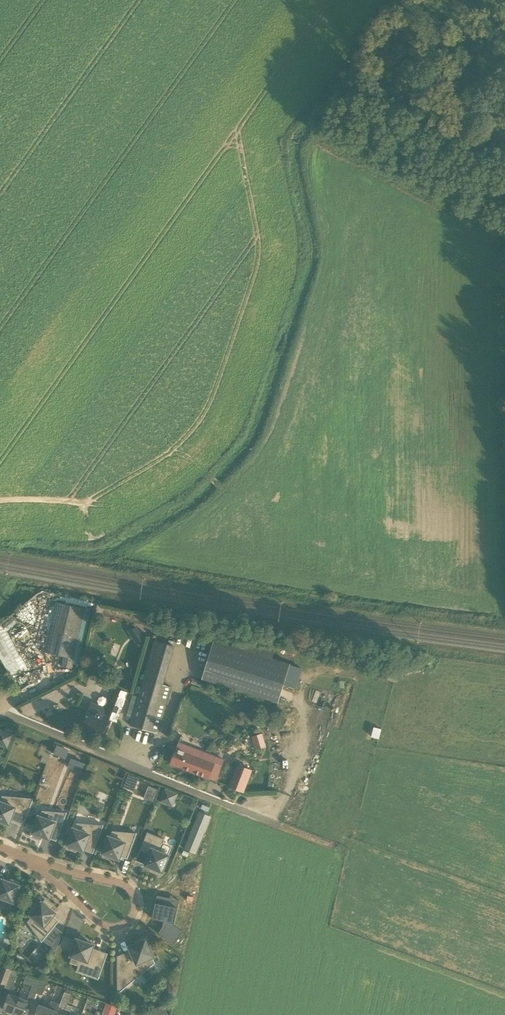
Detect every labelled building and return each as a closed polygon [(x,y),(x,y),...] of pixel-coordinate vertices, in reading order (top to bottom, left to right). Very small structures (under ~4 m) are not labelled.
[(71,668),(73,659),(85,609),(56,602),(44,652),(64,656),(61,666),(71,668)] [(141,633),(133,639),(137,644),(145,638),(141,633)] [(158,733),(172,686),(163,684),(175,645),(155,639),(130,725),(158,733)] [(290,663),(272,658),(234,646),(214,640),(202,679),(278,702),(290,663)] [(20,673),(25,660),(17,657),(12,670),(20,673)] [(117,721),(126,697),(112,693),(109,702),(107,708),(92,702),(84,723),(93,727),(93,726),(97,728),(106,732),(111,719),(117,721)] [(38,697),(22,706),(28,717),(44,708),(38,697)] [(7,725),(5,730),(13,733),(15,727),(7,725)] [(374,726),(372,736),(380,737),(382,727),(374,726)] [(8,750),(13,735),(0,730),(0,747),(8,750)] [(252,736),(256,749),(268,745),(263,732),(252,736)] [(57,744),(53,754),(64,758),(66,757),(69,749),(57,744)] [(208,778),(217,757),(196,749),(193,755),(178,748),(171,764),(185,769),(186,769),(188,769),(188,770),(208,778)] [(44,751),(40,762),(47,764),(51,754),(44,751)] [(244,791),(247,782),(252,770),(238,764),(229,786),(244,791)] [(129,775),(128,776),(126,783),(136,787),(139,778),(129,775)] [(55,800),(57,790),(40,785),(37,795),(55,800)] [(158,789),(149,786),(145,798),(154,801),(158,789)] [(179,793),(165,788),(160,801),(167,804),(169,800),(175,802),(179,793)] [(32,799),(12,797),(8,805),(0,802),(0,823),(1,824),(2,821),(9,824),(12,816),(24,820),(32,799)] [(199,810),(184,848),(197,853),(211,815),(199,810)] [(39,815),(36,823),(32,832),(34,833),(33,836),(41,838),(42,836),(49,839),(52,831),(59,834),(62,824),(66,813),(51,811),(49,818),(40,815),(39,815)] [(95,847),(103,825),(86,823),(83,832),(73,828),(67,845),(69,845),(68,848),(76,851),(77,848),(84,851),(87,843),(95,847)] [(129,854),(136,833),(121,832),(118,840),(109,836),(102,853),(104,853),(103,856),(111,859),(112,856),(119,859),(122,852),(129,854)] [(162,871),(169,855),(159,851),(164,839),(147,832),(140,850),(150,854),(145,865),(153,868),(152,870),(159,873),(160,871),(162,871)] [(11,879),(10,882),(3,879),(0,887),(0,886),(0,907),(1,907),(4,898),(13,902),(20,885),(18,885),(19,882),(11,879)] [(170,898),(157,895),(153,918),(164,921),(163,927),(158,933),(172,943),(181,930),(174,925),(178,907),(169,905),(170,898)] [(51,906),(45,901),(43,903),(42,901),(31,915),(39,922),(33,929),(42,941),(56,923),(51,919),(56,913),(50,908),(51,906)] [(81,959),(78,966),(77,971),(98,979),(106,957),(91,952),(94,945),(86,942),(87,939),(80,937),(79,939),(77,939),(76,941),(64,936),(60,946),(73,950),(71,955),(72,956),(81,959)] [(144,940),(143,937),(135,941),(137,943),(129,947),(132,954),(117,961),(118,993),(155,962),(152,957),(154,956),(146,939),(144,940)] [(12,969),(2,965),(0,972),(0,983),(6,985),(12,969)] [(11,990),(17,975),(18,971),(12,969),(6,985),(5,987),(11,990)] [(34,1000),(37,993),(38,988),(42,979),(35,977),(28,997),(34,1000)] [(71,994),(65,992),(60,1004),(51,1001),(49,1008),(46,1014),(57,1014),(58,1011),(60,1007),(65,1009),(67,1004),(68,1003),(71,994)] [(13,1013),(18,997),(8,993),(3,1009),(13,1013)] [(28,1001),(18,997),(13,1013),(19,1014),(23,1014),(28,1001)] [(103,1014),(107,1014),(115,1014),(118,1006),(107,1003),(103,1014)] [(49,1008),(39,1004),(35,1014),(46,1014),(49,1008)]
